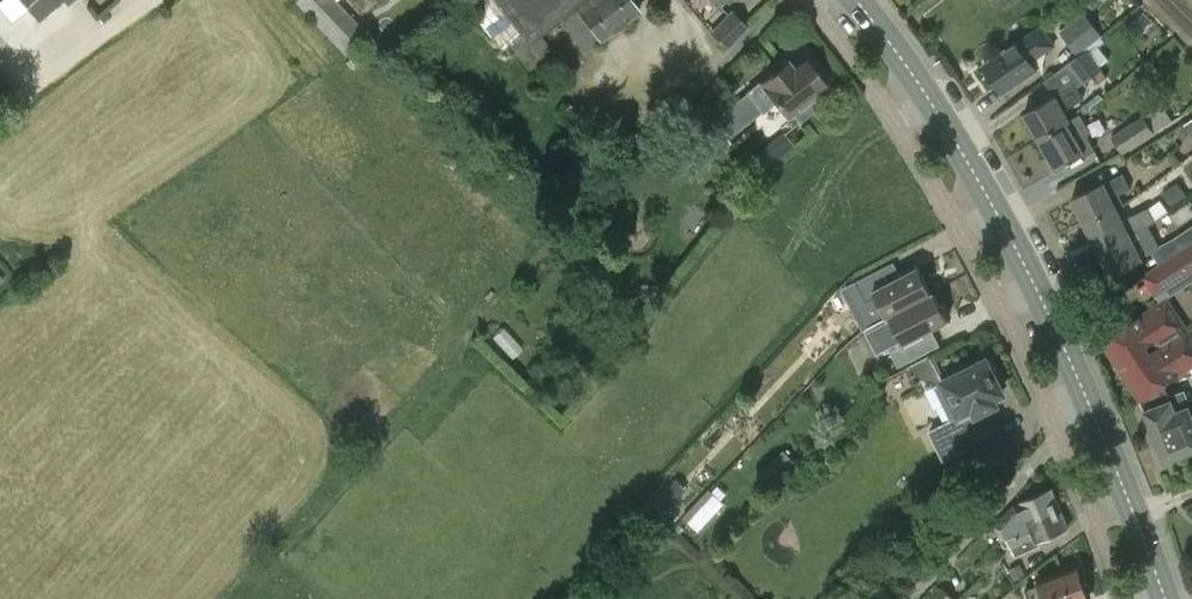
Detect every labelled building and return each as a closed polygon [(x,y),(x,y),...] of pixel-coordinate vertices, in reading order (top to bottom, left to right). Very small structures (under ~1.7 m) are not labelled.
[(22,0),(0,0),(0,8),(11,21),(28,7),(22,0)] [(28,7),(38,19),(60,0),(22,0),(28,7)] [(344,53),(345,52),(367,32),(337,0),(338,0),(295,0),(344,53)] [(631,0),(492,0),(519,37),(510,44),(538,82),(551,72),(530,43),(562,19),(586,51),(639,11),(631,0)] [(710,33),(727,50),(749,27),(731,10),(710,33)] [(1063,30),(1079,52),(1100,35),(1084,14),(1063,30)] [(983,65),(1002,93),(1038,69),(1031,59),(1050,47),(1037,28),(983,65)] [(1105,42),(1100,35),(1079,52),(1081,54),(1070,62),(1085,83),(1103,69),(1100,66),(1109,59),(1099,46),(1105,42)] [(348,57),(357,67),(372,54),(364,44),(348,57)] [(807,100),(825,86),(801,56),(790,65),(787,62),(718,117),(731,134),(774,100),(787,116),(793,112),(799,120),(814,109),(807,100)] [(1055,95),(1024,112),(1038,138),(1070,121),(1064,111),(1084,99),(1076,85),(1056,96),(1055,95)] [(1099,93),(1078,111),(1081,115),(1091,109),(1090,108),(1102,97),(1099,93)] [(1112,136),(1123,154),(1155,133),(1144,115),(1112,136)] [(1067,123),(1070,121),(1038,138),(1056,169),(1067,163),(1070,168),(1087,158),(1086,156),(1096,151),(1086,133),(1076,139),(1067,123)] [(793,145),(782,131),(766,144),(777,158),(793,145)] [(1171,172),(1118,196),(1126,213),(1165,196),(1161,188),(1175,182),(1171,172)] [(1087,190),(1072,198),(1085,224),(1117,208),(1112,199),(1131,189),(1124,173),(1104,183),(1087,190)] [(1178,182),(1164,191),(1173,205),(1187,195),(1178,182)] [(1117,208),(1085,224),(1098,250),(1129,234),(1155,221),(1149,208),(1123,220),(1117,208)] [(1134,244),(1129,234),(1098,250),(1110,275),(1142,259),(1142,258),(1152,252),(1160,264),(1143,275),(1155,296),(1191,272),(1191,226),(1160,246),(1153,234),(1134,244)] [(841,290),(861,330),(934,293),(933,292),(931,293),(917,267),(900,275),(893,262),(854,282),(855,283),(841,290)] [(944,307),(940,305),(934,293),(861,330),(862,332),(865,331),(877,353),(889,347),(899,367),(940,345),(931,328),(948,320),(943,311),(944,307)] [(1101,340),(1140,400),(1165,384),(1179,376),(1191,366),(1191,336),(1167,298),(1140,315),(1101,340)] [(969,446),(982,471),(1012,456),(992,417),(981,422),(977,415),(997,405),(993,398),(1003,393),(986,359),(934,385),(952,420),(930,431),(944,459),(969,446)] [(1169,395),(1165,384),(1140,400),(1153,433),(1191,418),(1191,399),(1189,400),(1185,389),(1169,395)] [(1153,433),(1164,461),(1179,455),(1191,450),(1191,418),(1153,433)] [(650,503),(660,513),(684,489),(674,479),(650,503)] [(1004,528),(998,531),(1001,538),(1017,531),(1018,534),(1032,528),(1028,519),(1058,506),(1051,488),(1020,502),(1022,506),(1015,509),(1018,516),(1002,523),(1004,528)] [(754,494),(751,490),(745,490),(742,493),(741,499),(745,503),(750,503),(754,499),(754,494)] [(722,501),(711,491),(685,519),(696,529),(722,501)] [(1038,541),(1068,528),(1058,506),(1028,519),(1032,528),(1018,534),(1017,531),(1001,538),(1004,547),(1011,544),(1015,556),(1040,545),(1038,541)] [(1020,565),(1009,570),(1014,579),(1024,574),(1020,565)] [(1046,598),(1088,598),(1077,567),(1039,581),(1040,584),(1026,589),(1030,598),(1045,598),(1046,598)] [(944,588),(932,598),(954,598),(944,588)]
